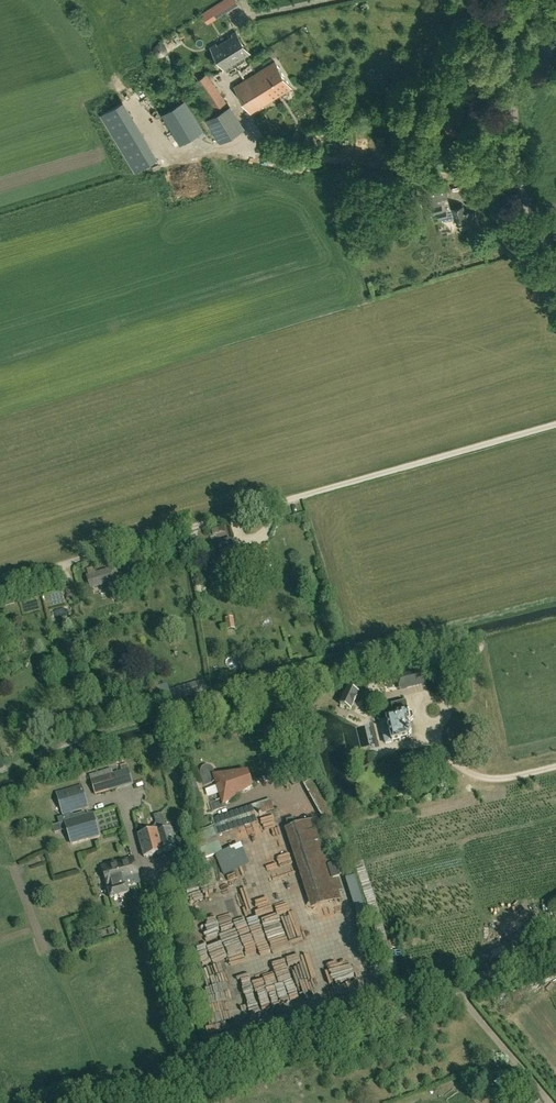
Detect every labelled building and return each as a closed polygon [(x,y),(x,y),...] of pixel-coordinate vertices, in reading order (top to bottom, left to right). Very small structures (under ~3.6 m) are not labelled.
[(215,19),(239,4),(237,0),(225,0),(200,16),(204,21),(213,16),(215,19)] [(233,34),(235,36),(219,46),(217,44),(212,47),(226,69),(251,54),(237,32),(233,34)] [(160,56),(167,62),(172,57),(164,51),(160,56)] [(292,88),(276,62),(236,86),(252,113),(292,88)] [(187,99),(163,114),(181,144),(205,129),(187,99)] [(248,123),(240,113),(234,118),(229,111),(213,123),(226,140),(248,123)] [(329,122),(328,119),(323,121),(321,115),(316,117),(318,126),(329,122)] [(462,228),(480,224),(477,212),(470,214),(469,211),(466,212),(464,205),(451,209),(448,194),(431,199),(435,214),(439,213),(440,218),(443,217),(444,220),(459,216),(462,228)] [(412,206),(411,197),(401,198),(402,207),(412,206)] [(214,560),(237,554),(232,538),(214,544),(210,545),(214,560)] [(128,553),(114,557),(117,565),(130,561),(128,553)] [(108,582),(111,594),(122,591),(115,568),(88,576),(91,587),(108,582)] [(228,631),(236,629),(235,617),(227,618),(228,631)] [(400,690),(426,683),(423,670),(397,677),(400,690)] [(349,688),(340,704),(353,710),(361,694),(349,688)] [(388,719),(381,721),(386,744),(402,741),(402,739),(409,738),(411,734),(410,727),(412,726),(411,723),(412,723),(412,722),(413,722),(415,718),(415,715),(411,713),(410,713),(407,702),(394,706),(396,717),(388,719)] [(90,775),(96,795),(132,784),(126,764),(120,766),(121,771),(113,774),(111,769),(90,775)] [(245,791),(252,787),(247,773),(215,776),(213,769),(212,768),(211,767),(210,766),(209,766),(208,765),(206,765),(205,766),(204,766),(202,767),(201,769),(201,770),(200,771),(200,773),(204,784),(205,784),(210,801),(209,802),(213,813),(226,809),(224,804),(239,795),(238,792),(241,791),(245,791)] [(82,786),(58,794),(64,814),(89,807),(82,786)] [(252,806),(255,817),(259,816),(259,817),(262,816),(262,815),(275,811),(271,800),(252,806)] [(100,836),(93,812),(64,821),(71,845),(100,836)] [(314,820),(287,828),(311,902),(338,893),(337,890),(342,889),(338,877),(333,878),(314,820)] [(171,829),(160,832),(159,829),(139,835),(145,857),(177,849),(171,829)] [(231,851),(216,857),(223,875),(238,869),(231,851)] [(247,851),(241,853),(245,866),(252,864),(247,851)] [(135,857),(103,865),(111,898),(130,893),(128,885),(141,882),(135,857)] [(203,881),(198,865),(192,867),(197,883),(203,881)] [(188,867),(181,869),(185,884),(192,882),(188,867)] [(298,902),(304,919),(316,915),(310,898),(298,902)] [(242,931),(252,928),(249,919),(240,921),(242,931)] [(224,923),(224,932),(238,931),(238,922),(224,923)] [(327,925),(306,932),(310,942),(330,934),(327,925)] [(222,930),(211,935),(213,942),(225,937),(222,930)] [(228,947),(242,946),(241,935),(228,936),(228,947)] [(256,981),(266,978),(265,971),(254,974),(256,981)] [(245,989),(256,985),(252,973),(240,977),(245,989)]
